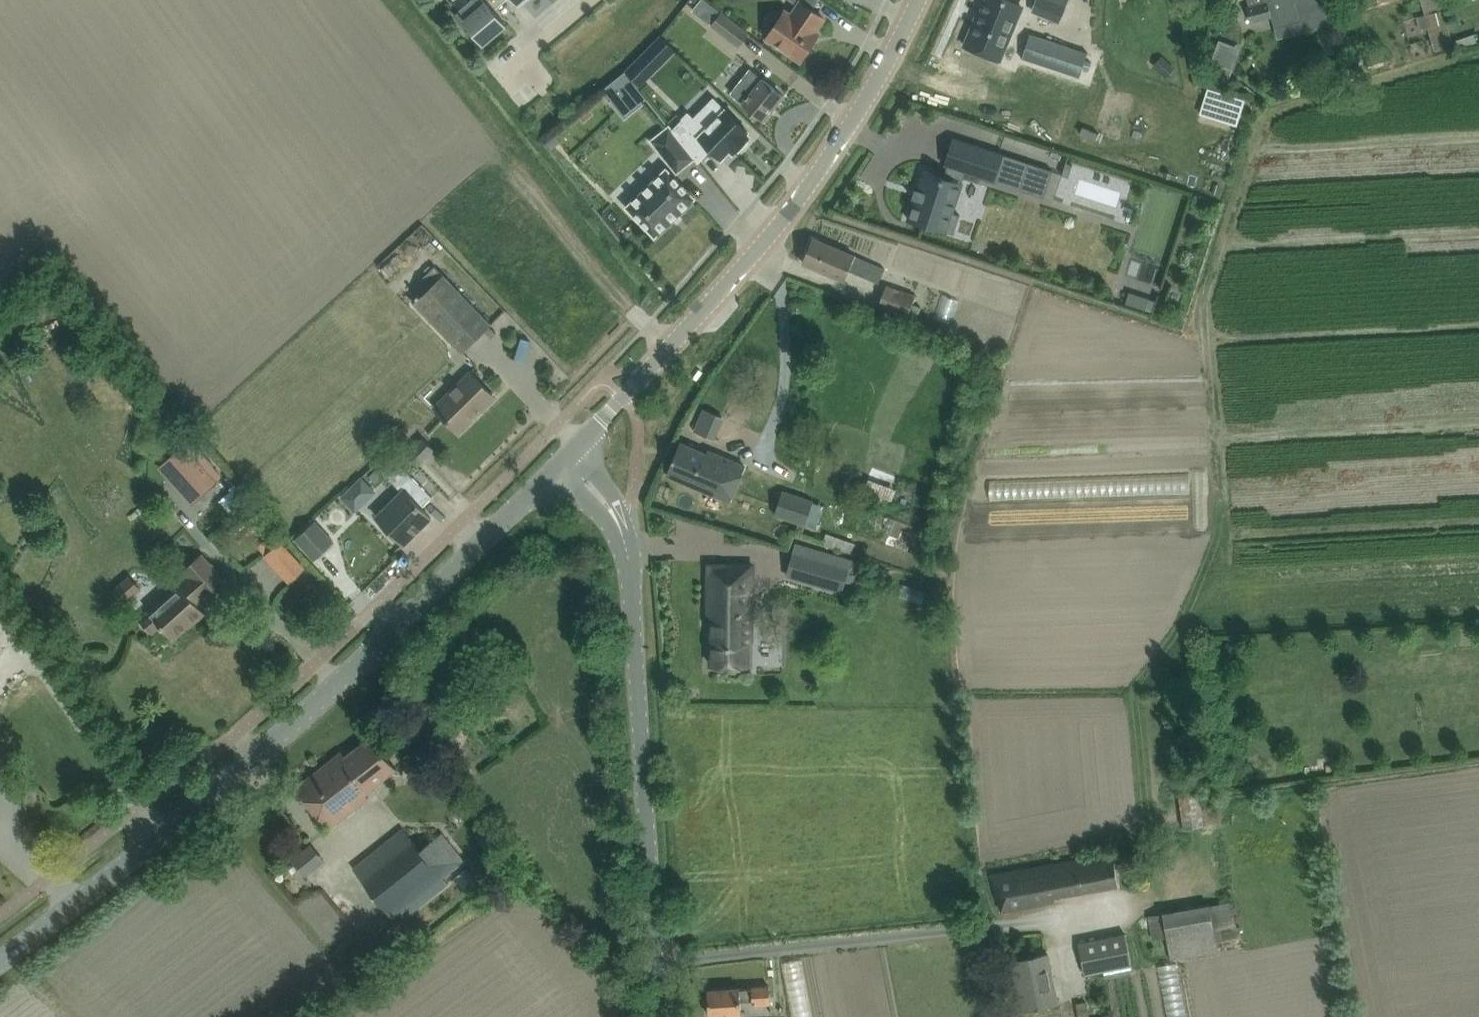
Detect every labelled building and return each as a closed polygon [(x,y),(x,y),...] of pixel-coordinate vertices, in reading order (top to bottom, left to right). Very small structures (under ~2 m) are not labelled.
[(465,13),(468,16),(465,18),(465,19),(483,41),(506,22),(487,0),(455,0),(465,13)] [(812,9),(818,0),(792,0),(797,3),(791,12),(785,8),(766,36),(801,59),(819,33),(815,30),(824,17),(812,9)] [(965,43),(1001,58),(1017,19),(1014,18),(1020,3),(1014,0),(986,0),(982,11),(978,21),(975,20),(965,43)] [(1033,9),(1041,12),(1059,20),(1065,7),(1048,0),(1037,0),(1033,9)] [(1251,6),(1247,7),(1251,21),(1272,15),(1268,0),(1249,0),(1251,6)] [(1272,15),(1275,26),(1299,20),(1294,0),(1268,0),(1272,15)] [(1436,48),(1453,44),(1444,7),(1439,9),(1437,0),(1423,0),(1436,48)] [(1323,2),(1302,8),(1308,29),(1329,24),(1323,2)] [(465,13),(460,7),(453,13),(461,22),(465,19),(465,18),(468,16),(465,13)] [(749,32),(722,11),(713,23),(739,44),(749,32)] [(1030,32),(1022,58),(1080,77),(1082,68),(1085,59),(1088,51),(1030,32)] [(1085,59),(1082,68),(1089,70),(1092,61),(1085,59)] [(741,79),(731,92),(748,106),(764,119),(783,95),(768,82),(763,78),(750,68),(741,79)] [(647,97),(625,71),(603,88),(612,99),(611,100),(625,118),(644,103),(642,101),(647,97)] [(672,129),(695,157),(699,162),(711,149),(722,160),(730,151),(733,154),(737,150),(739,152),(749,141),(747,139),(751,135),(748,132),(750,130),(714,96),(694,117),(688,111),(682,118),(682,119),(672,129)] [(695,157),(669,125),(651,139),(677,171),(695,157)] [(555,134),(546,142),(551,148),(560,141),(555,134)] [(922,168),(906,219),(947,232),(948,231),(954,233),(960,214),(954,212),(963,182),(963,181),(966,172),(995,181),(1021,189),(1030,161),(1004,153),(1004,152),(953,136),(944,166),(947,167),(944,175),(922,168)] [(1065,162),(1061,173),(1069,176),(1072,164),(1065,162)] [(655,236),(695,197),(666,168),(626,206),(655,236)] [(813,237),(803,261),(821,269),(845,279),(849,269),(855,255),(831,245),(813,237)] [(864,259),(858,273),(879,282),(885,268),(864,259)] [(420,279),(429,287),(414,301),(462,350),(490,325),(433,266),(420,279)] [(881,306),(918,318),(921,306),(912,303),(915,294),(888,285),(881,306)] [(954,285),(949,307),(962,310),(967,288),(954,285)] [(470,371),(434,406),(446,417),(460,432),(496,397),(470,371)] [(419,463),(434,448),(423,437),(409,452),(419,463)] [(730,500),(745,465),(715,452),(713,456),(680,442),(667,473),(730,500)] [(158,466),(192,503),(217,480),(183,443),(158,466)] [(404,489),(421,506),(432,496),(406,469),(405,468),(397,460),(388,451),(376,462),(403,490),(404,489)] [(405,452),(397,460),(405,468),(413,460),(405,452)] [(361,476),(342,496),(355,509),(375,490),(361,476)] [(431,517),(421,506),(404,489),(403,490),(377,516),(404,543),(431,517)] [(782,489),(774,514),(805,524),(813,500),(782,489)] [(314,559),(333,541),(315,521),(295,539),(314,559)] [(272,532),(257,546),(265,554),(280,540),(272,532)] [(796,542),(786,576),(839,591),(842,592),(846,580),(853,582),(857,570),(860,560),(796,542)] [(207,597),(227,579),(202,552),(183,569),(186,574),(139,618),(153,634),(162,624),(174,638),(191,623),(193,625),(206,612),(197,603),(205,595),(207,597)] [(712,665),(747,665),(748,616),(752,616),(753,564),(724,564),(724,571),(709,571),(708,616),(712,616),(712,665)] [(142,588),(130,574),(112,590),(124,603),(142,588)] [(342,751),(296,786),(309,802),(326,826),(364,798),(362,794),(394,770),(370,737),(346,756),(342,751)] [(1199,789),(1178,792),(1183,828),(1204,825),(1199,789)] [(422,848),(403,824),(353,866),(397,922),(449,882),(444,876),(465,860),(443,831),(422,848)] [(325,836),(307,852),(322,869),(340,852),(325,836)] [(1124,865),(1122,855),(1138,853),(1137,842),(1114,846),(1115,853),(992,875),(992,878),(997,898),(999,898),(1002,911),(1003,911),(1003,910),(1055,900),(1054,896),(1118,885),(1116,866),(1124,865)] [(1242,936),(1235,900),(1148,915),(1152,939),(1167,937),(1171,959),(1218,951),(1216,940),(1242,936)] [(1084,972),(1131,965),(1126,934),(1079,942),(1084,972)] [(1058,1002),(1048,953),(1012,961),(1022,1009),(1058,1002)] [(753,1003),(771,1002),(769,985),(752,986),(752,987),(708,989),(710,1015),(742,1013),(741,1000),(753,999),(753,1003)]
